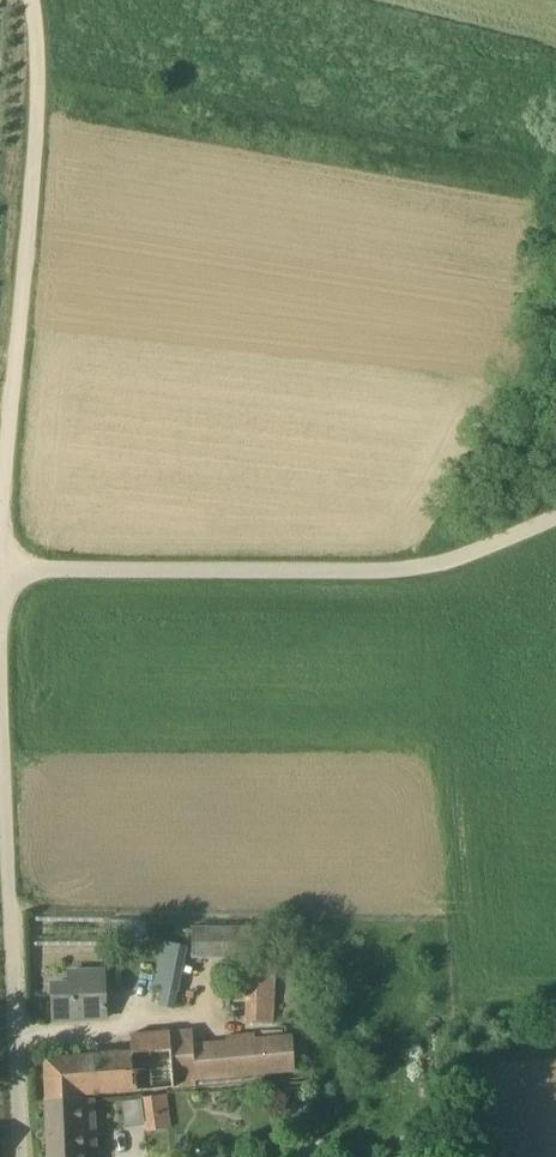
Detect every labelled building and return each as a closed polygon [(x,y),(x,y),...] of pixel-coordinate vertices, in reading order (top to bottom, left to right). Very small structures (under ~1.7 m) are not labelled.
[(193,959),(253,958),(253,925),(192,926),(193,959)] [(154,987),(179,992),(188,947),(163,942),(154,987)] [(53,1020),(108,1018),(106,971),(68,973),(69,984),(52,985),(53,1020)] [(271,1003),(271,972),(247,971),(245,1021),(274,1022),(275,1003),(271,1003)] [(226,1040),(194,1043),(193,1029),(133,1034),(134,1051),(68,1057),(44,1059),(46,1101),(84,1099),(84,1096),(196,1090),(196,1082),(296,1072),(292,1034),(256,1038),(256,1032),(226,1035),(226,1040)] [(437,1099),(438,1081),(421,1080),(420,1098),(437,1099)] [(168,1094),(141,1097),(144,1124),(146,1123),(147,1135),(172,1132),(168,1094)] [(98,1147),(96,1098),(84,1099),(46,1101),(49,1156),(87,1156),(86,1148),(98,1147)]
